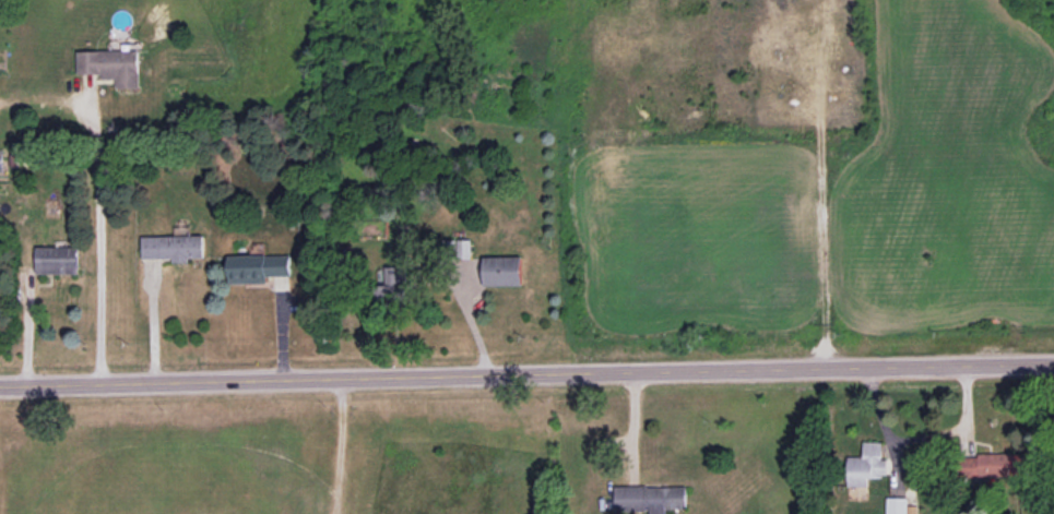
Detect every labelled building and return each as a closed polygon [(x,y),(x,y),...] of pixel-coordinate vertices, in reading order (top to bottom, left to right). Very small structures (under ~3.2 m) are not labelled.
[(139,50),(77,51),(78,76),(116,75),(116,92),(140,91),(139,50)] [(142,259),(173,258),(173,263),(188,263),(188,258),(203,258),(203,235),(142,236),(142,259)] [(471,240),(441,239),(440,259),(470,260),(471,240)] [(36,273),(77,274),(77,247),(36,247),(36,273)] [(291,255),(227,256),(228,284),(266,283),(266,277),(291,276),(291,255)] [(483,257),(484,286),(522,285),(522,256),(483,257)] [(382,302),(407,301),(406,266),(381,267),(382,302)] [(882,443),(862,442),(862,457),(845,457),(845,486),(867,487),(867,477),(887,477),(887,459),(881,459),(882,443)] [(1020,453),(976,455),(976,458),(961,459),(962,478),(1021,476),(1020,453)] [(615,487),(615,511),(650,510),(650,513),(666,513),(666,509),(687,509),(686,486),(615,487)] [(886,498),(886,513),(915,513),(915,506),(907,506),(907,498),(886,498)]
